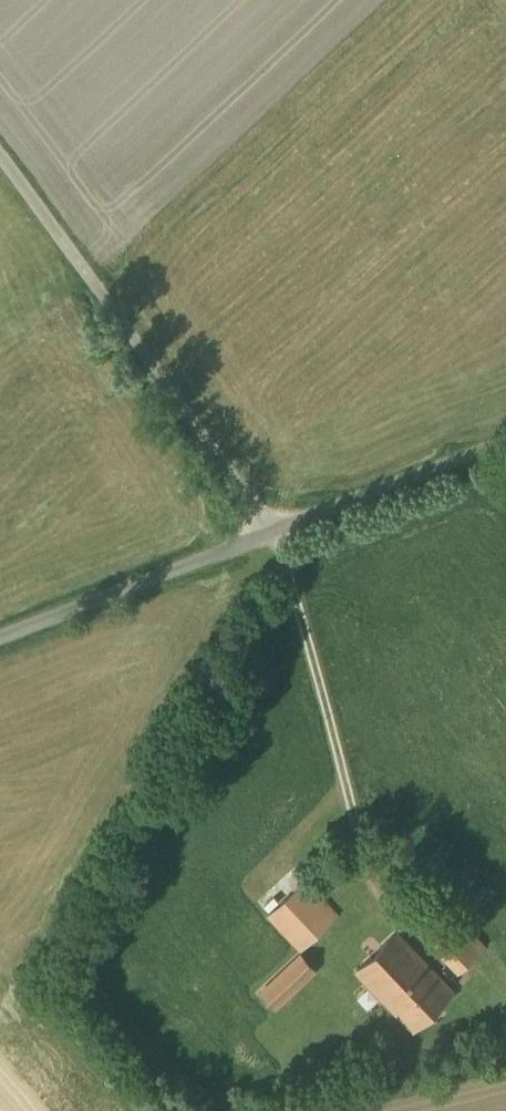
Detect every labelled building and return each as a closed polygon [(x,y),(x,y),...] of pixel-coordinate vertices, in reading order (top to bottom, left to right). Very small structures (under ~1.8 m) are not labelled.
[(339,913),(305,878),(267,914),(300,949),(339,913)] [(484,941),(457,913),(430,939),(457,968),(484,941)] [(400,933),(360,971),(413,1027),(453,989),(400,933)] [(313,968),(301,952),(260,989),(274,1006),(313,968)]
